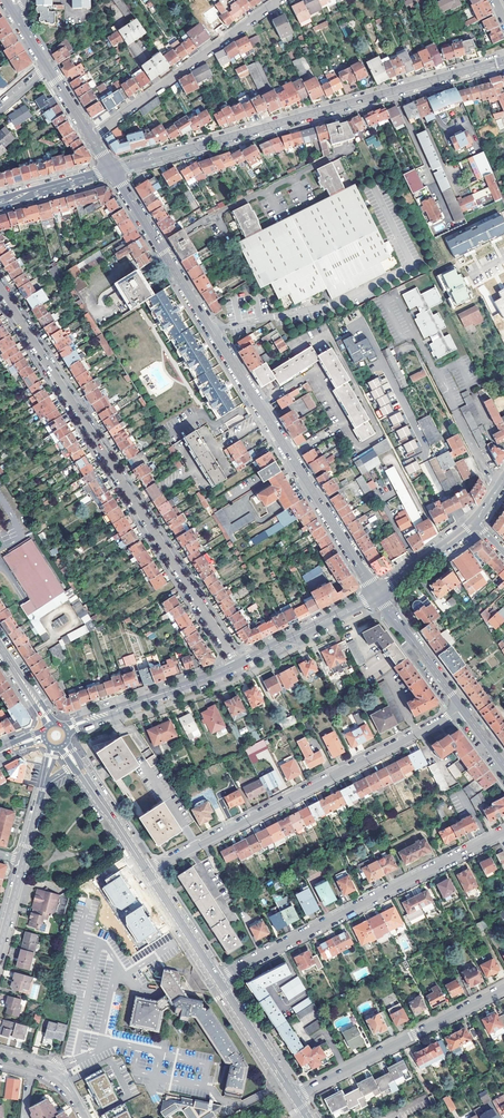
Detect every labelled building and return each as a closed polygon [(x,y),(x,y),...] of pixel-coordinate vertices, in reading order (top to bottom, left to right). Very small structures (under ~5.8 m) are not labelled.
[(72,9),(86,9),(86,10),(90,10),(89,2),(88,2),(87,0),(72,0),(72,9)] [(126,18),(132,14),(123,0),(113,0),(126,18)] [(244,13),(245,13),(252,8),(246,0),(240,0),(236,3),(244,13)] [(303,2),(303,3),(311,19),(319,15),(323,13),(323,12),(322,11),(317,0),(307,0),(303,2)] [(322,11),(337,3),(335,0),(317,0),(322,11)] [(340,9),(343,8),(345,7),(347,2),(351,0),(335,0),(337,3),(340,9)] [(451,8),(452,9),(461,5),(458,0),(444,0),(437,3),(442,12),(451,8)] [(470,25),(492,15),(488,6),(485,0),(473,6),(472,6),(477,17),(468,21),(470,25)] [(220,17),(226,26),(234,21),(228,13),(220,2),(215,6),(222,15),(220,17)] [(228,13),(234,21),(244,13),(236,3),(235,2),(230,6),(230,9),(231,11),(228,13)] [(292,8),(299,24),(311,19),(303,3),(292,8)] [(329,10),(331,13),(340,9),(337,3),(322,11),(323,12),(329,10)] [(52,6),(37,7),(37,8),(36,7),(36,9),(36,11),(36,12),(37,13),(38,14),(40,13),(40,17),(39,19),(39,22),(40,23),(43,23),(44,22),(45,23),(48,23),(50,25),(53,25),(55,23),(54,12),(48,12),(48,9),(53,9),(55,10),(63,10),(63,6),(52,6)] [(281,39),(293,32),(285,15),(273,21),(272,22),(281,39)] [(483,29),(484,33),(490,30),(498,27),(494,17),(483,22),(485,28),(483,29)] [(1,40),(13,33),(11,31),(3,18),(0,20),(0,39),(1,40)] [(136,20),(118,32),(124,40),(128,46),(146,33),(136,20)] [(318,26),(319,30),(328,26),(326,22),(318,26)] [(340,26),(341,30),(342,29),(346,37),(352,34),(347,23),(340,26)] [(198,47),(210,38),(200,25),(187,35),(196,48),(198,47)] [(111,45),(113,47),(124,40),(118,32),(115,27),(112,29),(115,34),(108,39),(111,45)] [(494,45),(503,40),(499,29),(498,27),(490,30),(491,33),(489,34),(494,45)] [(13,33),(1,40),(7,50),(19,43),(16,38),(13,33)] [(181,45),(187,55),(196,48),(187,35),(182,38),(185,42),(181,45)] [(253,49),(262,45),(258,36),(249,40),(253,49)] [(242,58),(247,56),(245,52),(253,49),(249,40),(247,37),(234,43),(239,53),(242,58)] [(55,58),(59,64),(70,57),(68,53),(72,50),(66,40),(58,47),(61,51),(56,54),(58,56),(55,58)] [(461,43),(465,55),(474,52),(472,48),(475,47),(473,43),(471,40),(461,42),(461,43)] [(174,51),(180,60),(187,55),(181,45),(178,41),(170,46),(172,48),(173,50),(174,51)] [(234,43),(234,41),(228,45),(223,49),(224,51),(229,60),(232,58),(239,53),(234,43)] [(7,50),(5,51),(10,61),(25,52),(22,47),(19,43),(7,50)] [(441,61),(433,43),(425,47),(433,64),(441,61)] [(461,43),(452,46),(452,48),(455,57),(465,55),(461,43)] [(421,49),(423,52),(418,55),(424,68),(424,69),(433,66),(433,64),(425,47),(421,49)] [(169,49),(161,55),(163,57),(173,50),(172,48),(170,50),(169,49)] [(441,51),(444,61),(455,57),(452,48),(441,51)] [(163,57),(170,67),(172,66),(180,60),(174,51),(173,50),(163,57)] [(215,56),(221,66),(230,62),(229,60),(224,51),(220,53),(215,56)] [(18,73),(32,64),(28,57),(25,52),(10,61),(18,73)] [(405,75),(415,71),(410,61),(408,58),(406,53),(397,57),(398,59),(405,74),(405,75)] [(142,67),(151,81),(154,79),(170,67),(163,57),(161,55),(160,54),(142,67)] [(414,59),(410,61),(415,71),(415,72),(424,68),(418,55),(417,54),(412,56),(414,59)] [(378,56),(366,62),(368,66),(380,61),(378,56)] [(394,60),(393,57),(388,59),(389,61),(396,76),(400,74),(400,76),(405,74),(398,59),(394,60)] [(65,67),(62,69),(65,74),(75,68),(70,59),(63,64),(65,67)] [(299,77),(300,79),(307,76),(299,59),(292,62),(299,77)] [(368,66),(376,83),(387,77),(382,65),(380,61),(368,66)] [(396,76),(389,61),(382,65),(387,77),(388,79),(396,76)] [(350,67),(357,81),(367,76),(360,63),(350,67)] [(249,73),(258,90),(264,87),(253,64),(246,67),(248,71),(249,73)] [(207,65),(200,69),(191,73),(192,75),(197,84),(212,75),(207,65)] [(340,73),(336,66),(332,68),(333,71),(336,76),(339,74),(342,82),(347,80),(349,83),(352,82),(352,83),(355,82),(354,81),(355,80),(350,69),(340,73)] [(65,74),(67,78),(71,76),(73,80),(80,75),(75,68),(65,74)] [(141,70),(132,76),(134,79),(143,72),(141,70)] [(336,76),(333,71),(325,75),(329,83),(333,92),(342,88),(336,76)] [(134,79),(140,89),(150,82),(143,72),(134,79)] [(186,95),(199,88),(197,84),(192,75),(181,81),(179,82),(183,89),(186,95)] [(9,85),(0,76),(0,89),(4,88),(9,85)] [(81,77),(71,84),(72,85),(75,91),(86,85),(81,77)] [(496,96),(503,93),(503,85),(500,77),(491,80),(489,80),(491,84),(496,96)] [(124,91),(129,97),(140,89),(134,79),(133,79),(132,78),(122,86),(123,88),(124,91)] [(316,78),(303,85),(308,95),(311,101),(324,95),(316,78)] [(298,79),(291,83),(300,100),(308,95),(303,85),(301,80),(299,81),(298,79)] [(112,85),(116,92),(123,88),(122,86),(118,81),(112,85)] [(174,85),(178,92),(183,89),(179,82),(174,85)] [(86,85),(75,91),(76,92),(80,98),(92,91),(94,90),(92,86),(90,88),(88,85),(88,83),(86,85)] [(283,87),(292,106),(296,104),(295,102),(300,100),(291,83),(283,87)] [(321,86),(326,97),(334,93),(333,92),(329,83),(321,86)] [(97,88),(101,94),(108,90),(104,84),(97,88)] [(484,86),(488,100),(497,97),(496,96),(491,84),(489,84),(484,86)] [(488,100),(484,86),(478,87),(482,99),(482,101),(488,100)] [(282,108),(282,109),(287,106),(288,108),(292,106),(283,87),(274,91),(281,106),(282,108)] [(482,99),(478,87),(470,90),(473,102),(482,99)] [(125,100),(129,97),(124,91),(123,88),(116,92),(101,101),(108,111),(112,108),(113,109),(121,103),(120,102),(124,99),(125,100)] [(427,100),(434,116),(438,114),(440,118),(441,120),(442,122),(443,123),(444,123),(445,124),(447,124),(449,121),(448,120),(447,118),(465,112),(455,89),(442,93),(431,98),(427,100)] [(470,90),(458,93),(465,107),(474,105),(473,102),(470,90)] [(92,91),(80,98),(84,105),(85,107),(97,99),(92,91)] [(268,110),(268,111),(271,110),(272,111),(281,106),(274,91),(261,97),(263,100),(268,110)] [(46,95),(35,101),(41,110),(43,109),(46,113),(58,106),(53,98),(49,101),(46,95)] [(139,111),(143,117),(161,103),(158,97),(139,111)] [(256,113),(257,115),(266,111),(268,110),(263,100),(261,101),(259,97),(251,101),(256,113)] [(427,100),(426,98),(415,102),(413,103),(419,119),(422,118),(423,117),(426,122),(435,118),(434,116),(427,100)] [(246,117),(247,118),(248,117),(256,113),(251,101),(241,106),(246,117)] [(403,108),(410,123),(419,119),(412,102),(407,104),(407,106),(403,108)] [(91,117),(92,118),(104,111),(99,103),(87,110),(91,117)] [(235,120),(236,122),(246,117),(241,106),(240,104),(230,109),(235,120)] [(19,112),(9,117),(15,127),(32,116),(26,106),(18,110),(19,112)] [(46,113),(45,114),(51,123),(53,122),(64,115),(61,110),(58,106),(46,113)] [(227,123),(228,124),(235,120),(230,109),(229,107),(221,111),(222,112),(227,123)] [(404,124),(397,107),(392,110),(392,111),(390,111),(386,113),(389,118),(394,128),(404,124)] [(205,108),(196,112),(198,116),(207,112),(205,108)] [(386,113),(385,110),(381,112),(380,110),(377,112),(377,111),(373,113),(378,123),(379,126),(388,121),(387,120),(389,118),(386,113)] [(198,116),(203,126),(212,121),(207,112),(198,116)] [(214,116),(219,127),(227,123),(222,112),(214,116)] [(373,113),(368,115),(368,116),(364,118),(368,128),(378,123),(373,113)] [(53,122),(57,129),(58,129),(68,122),(65,117),(64,115),(53,122)] [(193,129),(194,131),(203,126),(198,116),(189,121),(193,129)] [(353,135),(358,133),(358,132),(364,128),(364,130),(368,128),(364,118),(361,119),(359,116),(351,120),(349,120),(348,122),(346,123),(353,135)] [(180,135),(181,136),(193,129),(189,121),(187,117),(174,125),(175,126),(180,135)] [(503,130),(503,124),(501,118),(495,121),(501,132),(503,130)] [(58,129),(64,139),(75,132),(71,127),(68,122),(58,129)] [(347,140),(351,139),(354,139),(354,137),(353,135),(346,123),(342,124),(338,125),(337,122),(335,123),(329,125),(330,127),(326,128),(329,139),(330,143),(339,141),(339,143),(347,140)] [(153,132),(160,143),(169,138),(165,132),(162,125),(154,130),(153,128),(151,129),(153,132)] [(169,138),(170,141),(180,135),(175,126),(165,132),(169,138)] [(326,128),(326,126),(320,127),(315,129),(319,142),(323,158),(328,155),(323,141),(329,139),(326,128)] [(117,139),(125,134),(120,127),(112,133),(117,139)] [(4,148),(15,139),(5,128),(0,133),(0,143),(4,148)] [(319,142),(315,129),(306,131),(300,133),(304,143),(304,144),(317,141),(317,143),(319,142)] [(143,135),(146,147),(160,143),(153,132),(150,133),(149,130),(146,131),(145,132),(145,134),(143,135)] [(425,131),(417,134),(444,193),(451,190),(425,131)] [(457,136),(451,139),(456,151),(466,146),(467,148),(468,147),(471,146),(472,146),(472,144),(473,143),(467,131),(466,131),(464,132),(463,132),(461,132),(460,133),(458,134),(458,135),(457,136)] [(62,140),(67,147),(69,146),(79,140),(78,139),(75,132),(64,139),(62,140)] [(110,132),(104,137),(109,145),(110,146),(117,142),(115,140),(116,140),(115,137),(114,138),(110,132)] [(128,142),(131,151),(146,147),(143,135),(142,132),(127,136),(128,142)] [(304,143),(300,133),(290,136),(293,146),(304,143)] [(293,146),(290,136),(282,138),(285,149),(293,147),(293,146)] [(365,141),(367,146),(375,142),(373,137),(365,141)] [(284,150),(278,139),(270,142),(276,152),(284,150)] [(69,146),(74,153),(84,147),(83,146),(79,140),(69,146)] [(117,142),(110,146),(116,155),(131,151),(128,142),(120,145),(118,141),(117,142)] [(260,146),(265,155),(274,151),(275,153),(276,152),(270,142),(260,146)] [(260,155),(255,146),(249,149),(255,158),(260,155)] [(72,156),(75,167),(80,165),(83,165),(86,164),(88,163),(89,161),(91,158),(84,147),(74,153),(75,155),(72,156)] [(309,164),(320,159),(317,149),(315,147),(305,150),(309,164)] [(255,158),(249,149),(241,153),(245,160),(247,163),(255,158)] [(297,152),(301,168),(309,164),(305,150),(297,152)] [(241,153),(240,151),(231,156),(236,164),(237,165),(245,160),(241,153)] [(483,152),(472,157),(482,178),(484,177),(489,188),(457,202),(463,215),(465,214),(464,212),(472,208),(473,210),(478,208),(477,206),(481,204),(494,198),(495,202),(501,199),(491,174),(493,173),(483,152)] [(231,156),(230,153),(218,157),(225,168),(236,164),(231,156)] [(53,161),(56,172),(65,170),(67,169),(64,158),(63,156),(52,159),(53,161)] [(64,158),(67,169),(73,167),(75,167),(72,156),(64,158)] [(217,170),(225,168),(218,157),(210,160),(217,170)] [(205,174),(217,170),(210,160),(204,162),(198,164),(203,172),(205,174)] [(45,164),(48,175),(50,174),(56,172),(53,161),(48,162),(44,163),(45,164)] [(198,164),(197,162),(188,168),(194,177),(196,176),(197,178),(201,176),(200,174),(203,172),(198,164)] [(344,189),(339,179),(337,180),(334,172),(335,172),(331,163),(315,170),(319,177),(321,181),(319,182),(317,183),(320,189),(321,188),(323,191),(325,190),(329,197),(344,189)] [(28,167),(31,179),(37,178),(40,177),(37,166),(36,164),(34,165),(28,167)] [(37,166),(40,177),(45,175),(48,175),(45,164),(43,165),(41,165),(37,166)] [(28,167),(19,169),(23,182),(28,180),(31,179),(28,167)] [(181,179),(175,168),(162,175),(169,187),(181,179)] [(181,172),(189,186),(197,181),(194,177),(188,168),(181,172)] [(11,172),(14,184),(17,183),(23,182),(19,169),(11,172)] [(404,176),(429,227),(432,225),(431,223),(441,217),(438,210),(434,203),(426,185),(420,188),(412,171),(404,176)] [(3,174),(7,186),(12,184),(14,184),(11,172),(3,174)] [(148,181),(136,189),(141,198),(142,199),(152,193),(155,192),(148,181)] [(249,189),(252,193),(262,188),(259,183),(249,189)] [(237,243),(259,288),(269,283),(277,299),(288,294),(293,305),(313,295),(325,289),(330,300),(384,274),(379,263),(390,258),(354,184),(344,189),(329,197),(321,201),(261,230),(243,240),(237,243)] [(108,188),(105,187),(76,196),(74,196),(76,205),(81,204),(94,201),(96,204),(99,203),(100,208),(105,205),(116,198),(110,189),(108,188)] [(456,221),(445,227),(448,232),(466,223),(463,216),(451,190),(444,193),(456,221)] [(189,191),(186,192),(192,202),(195,200),(189,191)] [(152,193),(142,199),(146,205),(147,207),(157,201),(155,198),(152,193)] [(69,209),(72,208),(77,207),(76,205),(74,196),(72,197),(66,198),(69,209)] [(69,209),(66,198),(64,199),(58,201),(61,212),(69,209)] [(111,213),(113,216),(123,210),(122,208),(116,198),(105,205),(108,209),(105,210),(107,215),(111,213)] [(163,207),(158,200),(157,201),(147,207),(148,208),(151,214),(161,208),(163,207)] [(195,200),(192,202),(196,210),(200,208),(195,200)] [(61,212),(58,201),(55,201),(50,203),(53,214),(61,212)] [(41,222),(49,219),(54,218),(53,214),(50,203),(42,205),(36,207),(41,222)] [(78,213),(81,220),(100,208),(99,203),(96,204),(83,211),(81,204),(76,205),(77,207),(77,210),(78,213)] [(237,218),(235,219),(241,231),(243,230),(244,234),(243,235),(245,239),(261,230),(257,222),(258,221),(252,209),(251,210),(247,203),(229,212),(231,216),(235,215),(237,218)] [(41,222),(36,207),(34,207),(23,210),(27,224),(36,221),(37,224),(41,223),(41,222)] [(156,217),(159,222),(168,216),(165,212),(164,213),(161,208),(151,214),(154,218),(156,217)] [(196,210),(201,218),(205,216),(200,208),(196,210)] [(27,224),(23,210),(21,211),(15,212),(18,225),(19,226),(27,224)] [(123,210),(113,216),(118,225),(128,219),(124,212),(123,210)] [(18,225),(15,212),(13,213),(8,215),(12,227),(18,225)] [(446,241),(454,256),(462,252),(463,255),(474,250),(473,247),(481,243),(489,239),(490,242),(501,237),(499,234),(503,232),(503,223),(500,214),(488,220),(480,224),(466,231),(458,235),(446,241)] [(12,228),(12,227),(8,215),(4,216),(0,217),(0,231),(12,228)] [(173,223),(168,216),(159,222),(157,223),(162,230),(163,232),(175,224),(174,222),(173,223)] [(128,219),(118,225),(125,236),(135,229),(131,224),(128,219)] [(241,231),(235,219),(233,220),(239,232),(241,231)] [(175,224),(163,232),(166,238),(167,239),(182,230),(178,222),(175,224)] [(116,227),(114,228),(121,238),(123,237),(125,236),(118,225),(116,227)] [(123,237),(129,246),(141,239),(136,231),(135,229),(125,236),(123,237)] [(192,256),(197,253),(184,232),(183,229),(182,230),(167,239),(168,241),(182,262),(192,256)] [(142,268),(152,262),(147,253),(149,252),(145,246),(141,239),(129,246),(125,249),(116,255),(119,260),(131,252),(142,268)] [(473,247),(474,250),(490,242),(489,239),(481,243),(473,247)] [(65,275),(70,283),(81,276),(116,255),(125,249),(122,245),(115,249),(114,248),(102,255),(103,256),(80,271),(77,266),(68,271),(64,274),(65,275)] [(0,248),(0,257),(0,258),(9,253),(5,246),(0,248)] [(199,252),(201,255),(209,251),(207,247),(199,252)] [(9,253),(0,258),(5,266),(6,267),(16,260),(10,251),(9,253)] [(198,265),(192,256),(182,262),(185,267),(187,272),(198,265)] [(10,274),(20,268),(16,260),(6,267),(10,274)] [(68,271),(61,261),(58,263),(58,264),(64,274),(68,271)] [(52,273),(56,280),(65,275),(64,274),(58,264),(50,270),(52,273)] [(198,265),(187,272),(189,274),(193,281),(204,275),(199,267),(201,266),(200,265),(198,266),(198,265)] [(459,275),(455,267),(439,275),(446,291),(450,298),(454,307),(471,299),(469,295),(471,294),(469,290),(467,286),(465,282),(463,278),(461,274),(459,275)] [(20,268),(10,274),(14,280),(24,274),(20,268)] [(50,270),(30,282),(32,285),(52,273),(50,270)] [(139,270),(115,285),(119,291),(111,296),(123,316),(145,302),(155,296),(149,285),(139,270)] [(24,274),(14,280),(15,282),(20,289),(30,282),(24,274)] [(204,275),(193,281),(195,283),(201,294),(211,288),(212,288),(204,275)] [(446,291),(439,275),(436,276),(444,292),(446,291)] [(79,292),(88,287),(81,276),(70,283),(72,286),(78,295),(83,304),(85,303),(79,292)] [(30,282),(20,289),(26,299),(36,293),(32,285),(30,282)] [(69,287),(75,297),(78,295),(72,286),(69,287)] [(416,287),(401,295),(408,310),(416,306),(419,313),(415,315),(416,318),(413,320),(422,339),(428,336),(430,339),(432,343),(428,345),(431,352),(429,353),(432,358),(434,356),(436,359),(456,349),(448,334),(443,336),(439,330),(445,327),(438,313),(433,315),(429,309),(442,302),(435,287),(420,294),(416,287)] [(211,288),(201,294),(207,303),(208,305),(216,300),(221,297),(220,294),(217,296),(215,293),(214,294),(211,288)] [(498,292),(501,297),(493,301),(503,319),(503,288),(498,292)] [(36,293),(26,299),(33,310),(42,304),(49,300),(42,290),(36,293)] [(175,313),(172,308),(167,301),(166,301),(164,298),(163,299),(159,293),(155,296),(145,302),(150,308),(149,309),(151,312),(150,313),(162,332),(163,331),(165,334),(166,333),(171,340),(172,340),(176,346),(175,347),(177,350),(176,351),(188,370),(189,369),(191,372),(192,371),(197,379),(196,379),(200,386),(199,387),(201,390),(200,391),(212,410),(214,409),(215,412),(216,411),(221,418),(235,409),(230,402),(231,401),(229,398),(230,398),(226,391),(223,386),(218,379),(217,379),(215,376),(214,377),(210,370),(211,370),(206,362),(207,362),(205,359),(206,358),(202,351),(198,347),(194,339),(193,339),(191,337),(190,337),(186,331),(184,332),(180,324),(181,324),(179,321),(179,320),(175,313)] [(208,305),(214,314),(221,310),(217,303),(217,302),(216,300),(208,305)] [(181,303),(172,308),(175,313),(184,308),(182,305),(181,303)] [(42,304),(33,310),(39,319),(48,314),(42,304)] [(463,325),(482,316),(476,305),(457,314),(463,325)] [(48,314),(39,319),(45,328),(55,322),(56,321),(53,316),(51,312),(48,314)] [(85,315),(89,322),(90,322),(93,320),(89,313),(85,315)] [(482,316),(463,325),(464,327),(472,323),(474,326),(484,321),(482,316)] [(55,322),(45,328),(50,337),(60,331),(55,322)] [(9,336),(3,326),(0,328),(0,342),(9,336)] [(60,331),(50,337),(55,344),(64,338),(66,337),(61,330),(60,331)] [(264,337),(266,341),(271,338),(281,354),(288,349),(284,343),(276,330),(274,331),(264,337)] [(100,336),(97,337),(103,346),(108,343),(102,334),(100,336)] [(3,353),(16,345),(9,336),(0,342),(0,349),(3,353)] [(253,344),(248,336),(237,343),(243,351),(251,346),(253,344)] [(345,337),(336,342),(341,352),(347,349),(354,364),(364,359),(367,365),(378,359),(367,338),(357,343),(354,345),(350,337),(346,339),(345,337)] [(64,338),(55,344),(59,351),(69,345),(64,338)] [(198,347),(202,351),(208,347),(207,345),(205,342),(198,347)] [(69,345),(73,353),(76,351),(77,350),(72,343),(69,345)] [(103,346),(110,357),(115,354),(108,343),(103,346)] [(2,364),(8,360),(20,352),(16,345),(3,353),(0,355),(0,361),(2,364)] [(69,345),(59,351),(64,359),(73,353),(69,345)] [(243,351),(239,353),(239,354),(244,363),(250,372),(252,371),(263,365),(259,358),(251,346),(243,351)] [(277,368),(271,372),(265,363),(263,365),(252,371),(257,380),(262,387),(275,379),(279,385),(311,366),(318,362),(319,361),(336,389),(334,390),(333,391),(355,429),(353,430),(361,442),(375,435),(370,427),(367,421),(369,420),(364,413),(357,401),(349,387),(346,383),(349,381),(344,373),(335,357),(331,349),(317,357),(311,347),(305,351),(289,360),(277,368)] [(388,349),(381,352),(400,389),(407,386),(392,357),(388,349)] [(73,353),(64,359),(70,367),(80,361),(82,359),(76,351),(73,353)] [(273,358),(269,351),(259,358),(263,365),(265,363),(273,358)] [(8,360),(12,367),(14,365),(24,359),(20,352),(8,360)] [(24,359),(14,365),(18,372),(19,372),(29,366),(24,359)] [(80,361),(70,367),(76,378),(87,371),(90,370),(86,364),(85,364),(83,362),(82,363),(80,361)] [(319,361),(318,362),(334,390),(336,389),(319,361)] [(12,376),(18,372),(14,365),(12,367),(8,369),(12,376)] [(19,372),(24,379),(33,373),(29,366),(19,372)] [(311,366),(279,385),(280,387),(312,367),(311,366)] [(87,371),(76,378),(82,387),(93,381),(87,371)] [(411,377),(414,382),(427,376),(424,371),(411,377)] [(34,376),(33,373),(24,379),(30,388),(39,382),(38,381),(37,380),(35,376),(34,376)] [(377,378),(367,383),(371,391),(370,392),(374,401),(376,400),(380,408),(379,409),(383,418),(393,412),(389,404),(390,403),(386,395),(384,395),(380,387),(382,386),(377,378)] [(87,394),(97,388),(93,381),(82,387),(87,394)] [(232,384),(230,381),(223,386),(226,391),(233,386),(232,384)] [(27,390),(30,395),(33,393),(35,396),(44,390),(39,382),(30,388),(27,390)] [(301,392),(304,396),(308,394),(312,391),(307,383),(302,386),(304,390),(301,392)] [(103,397),(100,392),(97,388),(87,394),(93,405),(100,415),(109,409),(112,407),(105,396),(103,397)] [(485,388),(478,392),(495,425),(496,424),(500,432),(493,436),(498,444),(503,441),(503,425),(501,419),(485,388)] [(104,389),(100,392),(103,397),(105,396),(112,407),(114,406),(104,389)] [(44,390),(35,396),(39,403),(48,397),(44,390)] [(277,401),(282,410),(292,403),(289,399),(299,393),(297,390),(287,396),(287,395),(277,401)] [(355,429),(333,391),(331,392),(353,430),(355,429)] [(468,391),(461,394),(467,405),(482,434),(486,432),(482,425),(485,424),(468,391)] [(302,397),(309,410),(315,407),(308,394),(304,396),(302,397)] [(34,406),(39,403),(35,396),(29,399),(34,406)] [(37,413),(52,403),(49,399),(48,397),(39,403),(34,406),(33,407),(37,413)] [(45,417),(56,410),(55,409),(52,403),(37,413),(36,413),(41,420),(45,417)] [(109,409),(100,415),(104,422),(113,416),(114,415),(109,409)] [(45,417),(50,424),(61,417),(56,410),(45,417)] [(292,412),(279,419),(280,420),(285,429),(298,421),(292,412)] [(400,412),(388,418),(393,426),(390,428),(392,432),(402,427),(400,423),(404,421),(400,412)] [(114,415),(113,416),(117,422),(121,419),(118,413),(114,415)] [(417,421),(436,457),(443,470),(445,469),(455,464),(455,463),(452,459),(450,453),(444,442),(430,415),(417,421)] [(119,425),(117,422),(113,416),(104,422),(109,431),(119,425)] [(49,425),(54,433),(66,425),(62,418),(61,417),(50,424),(49,425)] [(291,437),(297,447),(305,442),(301,435),(306,432),(299,420),(298,421),(285,429),(291,437)] [(114,437),(123,431),(121,428),(126,426),(123,422),(119,425),(109,431),(114,437)] [(50,435),(54,433),(49,425),(45,427),(50,435)] [(54,433),(60,441),(61,440),(71,433),(66,425),(54,433)] [(407,426),(396,431),(400,440),(397,441),(400,445),(409,440),(407,437),(412,435),(407,426)] [(361,442),(353,430),(352,430),(359,443),(361,442)] [(118,444),(129,438),(124,431),(123,431),(114,437),(117,442),(118,444)] [(188,447),(191,451),(214,487),(227,479),(222,471),(223,470),(220,465),(221,465),(218,460),(216,462),(205,444),(207,443),(204,438),(202,440),(196,431),(184,439),(186,442),(188,447)] [(56,443),(60,441),(54,433),(50,435),(55,443),(56,443)] [(66,449),(67,448),(77,442),(71,433),(61,440),(66,449)] [(457,435),(444,442),(450,453),(463,446),(457,435)] [(167,437),(163,439),(169,449),(169,448),(173,446),(167,437)] [(122,451),(131,445),(129,441),(130,440),(129,438),(118,444),(122,451)] [(372,448),(377,457),(392,449),(386,439),(372,448)] [(414,439),(403,445),(407,454),(405,455),(407,459),(416,454),(414,451),(419,448),(414,439)] [(60,441),(56,443),(61,452),(63,451),(66,449),(61,440),(60,441)] [(67,448),(71,456),(81,449),(77,442),(67,448)] [(230,460),(232,463),(247,453),(240,442),(228,449),(230,452),(233,457),(230,460)] [(131,445),(122,451),(128,461),(140,453),(134,443),(133,444),(131,445)] [(487,445),(488,446),(499,468),(502,463),(503,460),(503,451),(493,446),(491,443),(487,445)] [(463,446),(450,453),(452,459),(466,452),(463,446)] [(352,460),(362,475),(380,464),(377,457),(372,448),(352,460)] [(71,456),(76,463),(86,456),(81,449),(71,456)] [(316,453),(313,449),(303,456),(308,464),(308,465),(323,456),(320,451),(316,453)] [(256,456),(252,450),(247,453),(232,463),(238,472),(244,469),(241,465),(256,456)] [(214,487),(191,451),(190,452),(213,488),(214,487)] [(140,453),(128,461),(134,470),(145,464),(148,462),(142,452),(140,453)] [(269,453),(256,461),(262,470),(275,462),(269,453)] [(313,473),(314,474),(337,460),(333,455),(326,460),(323,456),(308,465),(313,473)] [(76,463),(80,470),(90,463),(86,456),(76,463)] [(430,461),(448,495),(454,492),(447,480),(444,473),(443,470),(436,457),(430,461)] [(413,458),(404,462),(407,466),(404,468),(409,476),(419,470),(413,458)] [(175,461),(179,468),(183,466),(179,459),(175,461)] [(472,477),(463,459),(455,463),(455,464),(460,473),(464,481),(472,477)] [(148,462),(145,464),(148,469),(154,466),(150,460),(148,462)] [(258,473),(264,483),(269,480),(281,472),(280,470),(275,462),(262,470),(258,473)] [(80,470),(85,477),(95,471),(90,463),(80,470)] [(148,469),(145,464),(134,470),(140,480),(149,474),(156,469),(154,466),(148,469)] [(414,527),(422,524),(394,468),(389,470),(387,466),(383,468),(404,507),(413,524),(414,527)] [(444,473),(447,480),(453,477),(450,470),(446,472),(444,473)] [(85,477),(89,484),(99,477),(95,471),(85,477)] [(273,491),(271,488),(259,496),(262,502),(265,507),(278,500),(280,499),(282,503),(292,496),(290,493),(290,492),(292,490),(282,474),(281,472),(269,480),(274,487),(273,487),(275,490),(273,491)] [(331,480),(326,473),(317,478),(321,485),(322,486),(331,480)] [(156,483),(149,474),(140,480),(144,485),(142,486),(144,489),(145,488),(146,489),(155,483),(156,483)] [(355,480),(364,495),(370,491),(362,476),(355,480)] [(83,487),(88,494),(104,484),(99,477),(89,484),(83,487)] [(447,480),(454,492),(454,493),(460,490),(453,477),(447,480)] [(484,493),(486,491),(479,479),(478,482),(470,493),(475,502),(477,506),(481,499),(484,493)] [(327,495),(328,497),(338,490),(332,480),(331,480),(322,486),(327,495)] [(355,480),(353,481),(362,496),(364,495),(355,480)] [(155,483),(146,489),(151,498),(153,501),(162,495),(155,483)] [(88,494),(93,501),(94,500),(108,492),(104,484),(88,494)] [(461,508),(462,508),(473,503),(475,502),(470,493),(467,495),(465,491),(455,496),(461,508)] [(94,500),(99,508),(101,507),(113,499),(108,492),(94,500)] [(201,492),(197,494),(202,502),(206,499),(201,492)] [(346,504),(340,494),(330,500),(336,510),(337,512),(347,506),(348,505),(347,504),(346,504)] [(80,500),(82,505),(91,500),(88,495),(80,500)] [(162,495),(153,501),(158,508),(167,502),(162,495)] [(292,496),(282,503),(287,510),(297,504),(292,496)] [(452,513),(461,508),(455,496),(453,496),(454,498),(446,502),(445,503),(444,501),(441,503),(442,504),(440,506),(448,520),(451,525),(455,522),(450,514),(451,513),(452,513)] [(368,501),(373,509),(376,508),(379,506),(374,498),(368,501)] [(104,512),(106,515),(118,507),(113,499),(101,507),(104,512)] [(202,502),(206,509),(210,506),(208,504),(206,499),(202,502)] [(282,522),(279,523),(252,540),(255,546),(293,523),(311,511),(305,501),(304,499),(299,502),(297,504),(287,510),(285,511),(278,515),(282,522)] [(167,502),(158,508),(163,516),(172,509),(167,502)] [(435,527),(448,520),(440,506),(438,502),(434,504),(436,509),(428,513),(435,527)] [(350,511),(347,506),(337,512),(340,516),(341,518),(351,512),(352,511),(352,510),(350,511)] [(379,506),(376,508),(382,516),(384,514),(379,506)] [(102,517),(107,525),(112,522),(113,524),(125,517),(118,507),(106,515),(104,516),(102,517)] [(177,507),(172,509),(177,517),(181,515),(182,515),(177,507)] [(395,520),(401,531),(413,524),(404,507),(399,510),(401,513),(398,515),(398,516),(396,517),(395,520)] [(177,517),(172,509),(163,516),(168,523),(177,517)] [(231,534),(255,520),(251,513),(231,526),(221,509),(215,514),(215,515),(219,521),(221,524),(226,532),(229,536),(231,534)] [(311,511),(293,523),(298,531),(301,529),(317,520),(316,518),(311,511)] [(351,512),(341,518),(346,525),(347,526),(356,520),(351,512)] [(367,519),(370,523),(377,519),(375,514),(367,519)] [(186,522),(181,515),(177,517),(168,523),(172,530),(181,525),(185,522),(186,522)] [(356,520),(347,526),(351,533),(352,534),(362,528),(360,524),(367,519),(364,515),(356,520)] [(492,528),(496,532),(500,537),(503,534),(503,517),(500,515),(492,528)] [(113,524),(119,533),(130,526),(125,517),(113,524)] [(317,520),(301,529),(303,532),(308,529),(309,530),(311,533),(321,527),(320,525),(317,520)] [(414,527),(415,528),(424,545),(428,542),(434,538),(435,537),(437,536),(429,520),(422,524),(414,527)] [(185,522),(181,525),(186,533),(190,531),(185,522)] [(178,538),(186,533),(181,525),(172,530),(175,535),(176,535),(178,538)] [(121,538),(133,531),(130,526),(119,533),(121,538)] [(362,528),(352,534),(355,540),(356,541),(365,535),(370,533),(365,526),(362,528)] [(321,527),(311,533),(316,541),(317,541),(326,535),(322,529),(321,527)] [(404,536),(414,553),(416,551),(421,547),(424,545),(415,528),(404,536)] [(197,539),(194,535),(191,530),(190,531),(186,533),(178,538),(177,539),(183,548),(196,540),(197,539)] [(119,544),(122,549),(130,544),(137,539),(138,539),(133,531),(121,538),(123,541),(119,544)] [(43,533),(39,536),(44,543),(48,541),(43,533)] [(380,543),(392,562),(397,558),(407,552),(395,533),(380,543)] [(326,535),(317,541),(323,550),(332,545),(331,543),(326,535)] [(373,547),(365,535),(356,541),(363,552),(363,553),(373,547)] [(54,542),(52,538),(48,541),(44,543),(48,551),(53,548),(51,544),(54,542)] [(129,549),(132,553),(135,557),(145,551),(140,543),(139,543),(137,539),(130,544),(132,548),(129,549)] [(197,551),(201,548),(196,540),(183,548),(188,556),(197,551)] [(483,564),(484,565),(486,563),(495,556),(493,554),(480,540),(478,542),(471,547),(468,549),(473,556),(476,554),(484,563),(483,564)] [(36,611),(66,592),(35,544),(34,545),(31,541),(29,543),(32,546),(26,550),(8,561),(8,562),(6,563),(32,604),(36,611)] [(323,550),(320,552),(326,561),(338,554),(337,553),(332,545),(323,550)] [(6,558),(8,561),(26,550),(24,546),(6,558)] [(373,547),(363,553),(370,563),(371,565),(380,559),(373,547)] [(48,551),(55,562),(60,559),(53,548),(48,551)] [(463,553),(449,563),(472,600),(491,581),(490,579),(486,574),(485,573),(473,556),(468,549),(463,553)] [(143,569),(153,562),(145,551),(135,557),(143,569)] [(197,551),(188,556),(192,563),(201,557),(197,551)] [(326,561),(326,562),(339,583),(340,583),(351,575),(344,564),(338,554),(326,561)] [(209,565),(203,556),(201,557),(192,563),(198,572),(207,566),(209,565)] [(495,556),(486,563),(492,569),(500,562),(499,560),(495,556)] [(377,575),(381,576),(389,571),(391,570),(383,558),(380,559),(371,565),(377,575)] [(143,569),(150,580),(160,574),(153,562),(143,569)] [(498,575),(503,570),(503,565),(501,563),(500,562),(492,569),(498,575)] [(212,574),(207,566),(198,572),(203,580),(212,574)] [(305,582),(323,572),(319,566),(303,576),(305,582)] [(449,591),(459,582),(450,570),(439,578),(449,591)] [(496,585),(498,587),(503,581),(503,570),(498,575),(501,579),(496,585)] [(63,574),(69,583),(72,581),(67,572),(63,574)] [(150,580),(157,591),(167,584),(161,574),(160,574),(150,580)] [(218,581),(213,574),(212,574),(203,580),(208,587),(218,581)] [(357,590),(358,586),(352,577),(351,575),(340,583),(344,589),(341,591),(337,585),(336,585),(332,587),(340,599),(357,590)] [(432,592),(438,599),(449,591),(439,578),(430,586),(434,590),(432,592)] [(218,581),(208,587),(213,595),(223,589),(218,581)] [(496,589),(498,591),(503,586),(503,587),(503,581),(498,587),(496,589)] [(330,604),(340,599),(332,587),(331,585),(312,596),(314,599),(319,610),(330,604)] [(49,651),(57,665),(65,659),(61,647),(97,628),(93,621),(91,618),(83,606),(74,592),(72,588),(66,592),(36,611),(31,615),(27,617),(30,621),(34,628),(39,635),(43,642),(50,638),(38,619),(69,599),(73,606),(72,607),(80,620),(81,619),(85,626),(61,639),(62,640),(63,642),(59,644),(49,651)] [(218,603),(228,597),(225,592),(223,589),(213,595),(218,603)] [(293,603),(296,609),(293,611),(298,621),(308,616),(310,614),(305,604),(303,600),(301,595),(297,597),(299,600),(293,603)] [(164,608),(168,614),(180,606),(174,596),(163,603),(165,607),(164,608)] [(314,599),(312,596),(303,600),(305,604),(314,599)] [(231,607),(234,605),(229,597),(228,597),(218,603),(223,612),(231,607)] [(447,601),(451,607),(457,603),(452,597),(447,601)] [(319,610),(314,599),(305,604),(310,614),(312,614),(319,610)] [(419,619),(421,617),(426,626),(432,622),(439,616),(427,600),(422,603),(421,602),(419,601),(416,602),(414,603),(413,606),(414,608),(416,611),(415,613),(419,619)] [(36,611),(32,604),(26,608),(31,615),(36,611)] [(94,616),(87,604),(83,606),(91,618),(94,616)] [(247,609),(249,613),(257,608),(255,604),(247,609)] [(167,614),(172,622),(175,619),(185,613),(180,606),(168,614),(167,614)] [(236,614),(231,607),(223,612),(228,619),(236,614)] [(7,609),(6,610),(0,614),(0,621),(1,623),(11,617),(12,616),(7,609)] [(293,611),(292,609),(282,614),(288,626),(296,622),(298,621),(293,611)] [(480,614),(486,623),(488,621),(497,613),(493,609),(488,614),(485,610),(483,612),(480,614)] [(236,614),(228,619),(232,626),(243,619),(239,612),(236,614)] [(175,619),(183,631),(192,625),(185,613),(175,619)] [(491,633),(503,621),(503,620),(497,613),(488,621),(493,627),(490,630),(491,633)] [(288,626),(282,614),(272,619),(273,620),(278,631),(287,626),(288,626)] [(53,622),(57,629),(69,621),(65,615),(53,622)] [(11,617),(1,623),(5,629),(9,635),(18,628),(11,617)] [(247,627),(248,626),(244,619),(243,619),(232,626),(237,633),(247,627)] [(278,631),(273,620),(265,624),(271,635),(277,632),(278,631)] [(436,627),(432,622),(426,626),(420,631),(421,633),(428,642),(439,634),(440,633),(435,627),(436,627)] [(259,623),(255,625),(257,629),(262,639),(269,636),(271,635),(265,624),(261,626),(259,623)] [(180,632),(185,640),(186,639),(197,632),(192,625),(183,631),(180,632)] [(368,644),(376,640),(383,649),(394,642),(384,628),(381,630),(380,629),(378,626),(363,634),(368,644)] [(247,644),(250,645),(255,643),(259,641),(262,639),(257,629),(250,632),(247,627),(237,633),(243,643),(247,644)] [(20,628),(19,628),(18,628),(9,635),(12,639),(13,641),(24,635),(20,628)] [(190,647),(191,647),(202,640),(197,632),(186,639),(190,647)] [(447,644),(439,634),(428,642),(431,647),(438,656),(447,648),(445,646),(447,644)] [(24,635),(13,641),(15,643),(18,648),(28,642),(29,642),(24,635)] [(185,640),(183,641),(182,642),(187,649),(190,647),(186,639),(185,640)] [(190,648),(197,659),(198,658),(209,651),(202,640),(191,647),(190,648)] [(349,649),(359,667),(364,663),(353,640),(347,644),(349,649)] [(344,669),(348,667),(341,653),(349,649),(347,644),(345,641),(337,645),(337,646),(336,646),(335,645),(332,647),(332,648),(328,650),(327,649),(324,651),(324,652),(323,653),(334,674),(337,672),(340,676),(346,673),(344,669)] [(35,655),(28,642),(18,648),(22,654),(26,661),(35,655)] [(383,649),(382,650),(384,653),(383,655),(385,658),(388,656),(396,666),(406,658),(396,646),(394,642),(383,649)] [(465,665),(451,646),(447,648),(438,656),(449,671),(452,675),(464,666),(465,665)] [(198,658),(203,666),(205,666),(213,663),(214,660),(209,651),(198,658)] [(35,655),(26,661),(27,662),(31,668),(43,660),(38,653),(35,655)] [(124,657),(127,667),(137,664),(133,654),(124,657)] [(161,667),(165,677),(176,673),(173,665),(178,664),(177,661),(175,656),(171,657),(171,659),(166,661),(168,665),(161,667)] [(178,664),(181,672),(193,667),(192,662),(190,657),(177,661),(178,664)] [(396,666),(394,667),(408,687),(420,678),(413,668),(406,658),(396,666)] [(43,660),(31,668),(32,670),(36,675),(46,668),(47,668),(43,660)] [(299,665),(305,677),(317,671),(312,660),(307,663),(306,661),(299,665)] [(150,669),(155,683),(157,682),(165,679),(165,677),(161,667),(159,668),(158,666),(150,669)] [(464,666),(452,675),(458,683),(464,692),(477,683),(464,666)] [(275,677),(280,685),(283,683),(286,689),(293,686),(292,684),(297,681),(295,676),(298,674),(295,667),(275,677)] [(51,676),(46,668),(36,675),(37,677),(39,680),(40,683),(51,676)] [(139,671),(144,687),(151,685),(155,683),(150,669),(149,668),(139,671)] [(122,676),(126,689),(137,685),(133,672),(122,676)] [(111,681),(115,692),(126,689),(122,676),(121,675),(111,679),(111,681)] [(51,676),(40,683),(42,685),(45,690),(56,683),(51,676)] [(264,682),(271,695),(282,690),(280,685),(275,677),(264,682)] [(407,703),(413,716),(436,705),(437,701),(429,690),(420,678),(408,687),(416,697),(415,699),(407,703)] [(11,688),(8,683),(6,681),(0,685),(0,695),(11,688)] [(104,684),(107,695),(115,692),(111,681),(103,683),(104,684)] [(65,696),(56,682),(56,683),(45,690),(49,697),(54,704),(65,696)] [(386,682),(378,685),(387,702),(394,699),(386,682)] [(477,683),(464,692),(471,701),(479,711),(491,702),(477,683)] [(95,687),(99,698),(107,695),(104,684),(95,687)] [(95,687),(87,689),(87,690),(91,701),(93,704),(94,704),(100,702),(99,698),(95,687)] [(244,692),(252,708),(263,702),(261,697),(259,691),(258,692),(255,687),(250,690),(249,689),(245,691),(245,692),(244,692)] [(11,688),(0,695),(4,702),(16,695),(14,692),(11,688)] [(84,691),(80,692),(77,693),(81,706),(85,705),(84,703),(91,701),(87,690),(84,691)] [(76,710),(82,708),(81,706),(77,693),(69,696),(74,711),(76,710)] [(17,697),(16,695),(4,702),(9,709),(20,702),(17,697)] [(72,711),(74,711),(69,696),(65,696),(54,704),(58,711),(63,712),(67,713),(71,712),(72,711)] [(226,702),(235,720),(246,715),(237,697),(226,702)] [(398,725),(405,721),(394,699),(387,702),(389,706),(397,724),(398,725)] [(31,718),(20,702),(9,709),(12,714),(10,715),(11,717),(15,723),(18,722),(22,727),(23,727),(25,726),(29,725),(30,721),(31,718)] [(479,711),(487,722),(496,735),(503,729),(503,720),(491,702),(479,711)] [(224,726),(214,705),(208,708),(209,710),(202,713),(204,716),(210,729),(212,732),(217,730),(223,727),(224,726)] [(389,706),(377,712),(378,716),(373,719),(379,731),(390,726),(391,727),(397,724),(389,706)] [(15,730),(8,719),(2,710),(0,711),(0,716),(2,719),(4,718),(5,720),(0,723),(5,730),(7,733),(10,732),(13,730),(15,730)] [(179,719),(187,734),(198,729),(190,713),(179,719)] [(345,735),(352,748),(372,737),(366,725),(365,726),(359,713),(353,716),(359,728),(345,735)] [(279,723),(283,730),(297,723),(294,715),(279,723)] [(200,718),(207,731),(210,729),(204,716),(200,718)] [(15,723),(11,717),(8,719),(15,730),(20,728),(22,727),(18,722),(15,723)] [(159,725),(165,741),(172,738),(176,736),(170,721),(159,725)] [(147,731),(154,746),(165,741),(159,725),(147,731)] [(496,735),(503,745),(503,746),(503,729),(496,735)] [(441,758),(453,749),(460,758),(472,749),(458,730),(454,734),(453,733),(449,736),(448,735),(446,736),(441,739),(437,742),(436,741),(431,745),(441,758)] [(323,738),(329,749),(333,757),(340,753),(344,752),(334,732),(323,738)] [(131,734),(120,737),(121,738),(109,746),(97,753),(105,765),(106,767),(124,795),(127,793),(134,802),(131,805),(148,831),(157,845),(195,821),(157,763),(159,761),(155,755),(147,760),(143,753),(131,734)] [(96,753),(97,753),(109,746),(121,738),(120,737),(91,746),(96,753)] [(306,757),(305,758),(311,769),(325,761),(320,751),(313,754),(304,737),(298,741),(306,757)] [(245,750),(248,756),(266,746),(264,740),(245,750)] [(155,755),(151,748),(143,753),(147,760),(155,755)] [(342,756),(340,753),(333,757),(329,749),(327,751),(332,760),(342,756)] [(472,749),(460,758),(468,769),(480,760),(478,757),(472,749)] [(414,768),(414,769),(426,763),(420,750),(408,757),(414,768)] [(408,757),(397,762),(402,774),(414,768),(408,757)] [(17,760),(5,766),(11,776),(6,780),(6,781),(14,782),(15,781),(21,783),(26,762),(23,760),(20,758),(17,760)] [(303,772),(311,769),(305,758),(298,762),(303,772)] [(281,766),(288,780),(300,774),(293,760),(281,766)] [(467,770),(475,780),(476,779),(488,771),(482,763),(480,760),(468,769),(467,770)] [(392,781),(392,782),(404,776),(402,774),(397,762),(385,768),(392,781)] [(428,766),(441,792),(449,788),(436,763),(428,766)] [(448,768),(456,778),(461,774),(454,763),(448,768)] [(376,773),(382,786),(392,781),(385,768),(376,773)] [(268,786),(270,789),(281,784),(275,771),(260,779),(260,780),(265,788),(268,786)] [(476,779),(484,789),(495,781),(493,778),(488,771),(476,779)] [(371,791),(377,789),(379,793),(384,791),(382,786),(376,773),(365,779),(371,791)] [(359,797),(365,795),(371,791),(365,779),(353,785),(359,797)] [(260,780),(255,782),(243,788),(249,800),(254,798),(255,799),(259,797),(258,795),(266,792),(265,788),(260,780)] [(476,795),(469,784),(463,789),(471,800),(476,795)] [(340,791),(346,804),(359,797),(353,785),(340,791)] [(224,797),(229,809),(236,805),(238,804),(239,805),(244,803),(238,791),(224,797)] [(330,797),(336,809),(346,804),(340,791),(330,797)] [(471,800),(473,805),(481,801),(478,794),(476,795),(471,800)] [(325,813),(325,814),(330,812),(336,809),(330,797),(319,802),(325,813)] [(489,821),(503,813),(503,797),(503,798),(492,802),(491,806),(483,810),(489,821)] [(191,809),(199,825),(213,819),(210,814),(214,812),(208,801),(191,809)] [(309,807),(314,818),(325,813),(319,802),(309,807)] [(435,805),(441,817),(446,815),(439,802),(435,805)] [(305,826),(315,821),(314,818),(309,807),(298,813),(305,826)] [(0,811),(0,845),(5,847),(15,812),(1,809),(0,811)] [(288,818),(295,831),(305,826),(298,813),(288,818)] [(472,830),(477,827),(471,816),(460,821),(466,833),(472,830)] [(278,823),(285,836),(295,831),(288,818),(278,823)] [(466,833),(460,821),(451,826),(457,837),(466,833)] [(267,829),(273,842),(285,836),(278,823),(267,829)] [(305,826),(295,831),(296,834),(306,829),(305,826)] [(439,832),(445,843),(457,837),(451,826),(439,832)] [(256,834),(262,848),(273,842),(267,829),(256,834)] [(244,840),(252,854),(262,848),(256,834),(244,840)] [(431,850),(425,839),(412,846),(418,857),(431,850)] [(238,856),(240,860),(252,854),(244,840),(233,846),(238,856)] [(221,852),(226,863),(238,856),(233,846),(221,852)] [(400,852),(406,864),(418,857),(412,846),(400,852)] [(384,874),(398,868),(391,854),(377,861),(384,874)] [(208,857),(192,866),(232,926),(241,920),(230,905),(234,902),(233,898),(217,873),(215,875),(212,870),(215,868),(208,857)] [(490,858),(480,863),(486,874),(496,869),(490,858)] [(364,868),(371,881),(384,874),(377,861),(364,868)] [(244,944),(232,926),(192,866),(177,876),(183,886),(200,912),(217,938),(228,954),(244,944)] [(457,875),(466,892),(477,887),(468,869),(457,875)] [(104,880),(107,885),(102,888),(113,905),(122,910),(128,906),(137,900),(129,889),(131,887),(120,870),(104,880)] [(336,882),(337,881),(347,876),(345,871),(334,877),(336,882)] [(337,881),(344,895),(355,889),(348,876),(347,876),(337,881)] [(438,885),(444,897),(455,892),(448,879),(438,885)] [(316,888),(325,905),(336,899),(327,882),(316,888)] [(298,897),(307,914),(318,908),(309,890),(304,892),(304,894),(298,897)] [(420,908),(432,902),(427,890),(415,896),(420,908)] [(42,894),(42,892),(38,891),(36,893),(31,909),(33,910),(48,914),(64,918),(68,899),(65,893),(59,897),(49,894),(46,893),(46,895),(44,895),(42,894)] [(287,924),(299,918),(287,896),(282,899),(280,896),(278,896),(276,895),(274,894),(271,895),(277,906),(280,912),(287,924)] [(408,927),(412,925),(412,924),(425,917),(420,908),(415,896),(410,899),(408,895),(405,896),(407,900),(403,903),(408,914),(403,917),(408,927)] [(137,900),(128,906),(132,913),(141,906),(137,900)] [(146,910),(143,905),(141,906),(141,907),(132,913),(126,917),(126,922),(140,943),(144,939),(149,946),(163,937),(150,917),(148,918),(144,912),(146,910)] [(270,909),(273,916),(280,912),(277,906),(270,909)] [(389,931),(402,924),(394,907),(380,914),(389,931)] [(33,910),(32,914),(30,919),(32,920),(31,922),(30,922),(28,926),(35,928),(35,930),(43,932),(45,926),(43,925),(42,923),(43,919),(46,920),(48,914),(33,910)] [(270,917),(276,929),(287,924),(280,912),(273,916),(270,917)] [(382,935),(389,931),(380,914),(367,921),(376,939),(382,936),(382,935)] [(249,925),(257,939),(268,933),(261,919),(249,925)] [(484,929),(488,927),(485,920),(480,922),(484,929)] [(353,928),(362,945),(370,940),(371,942),(376,939),(367,921),(353,928)] [(476,924),(480,931),(484,929),(480,922),(476,924)] [(26,933),(23,941),(25,942),(24,943),(22,951),(34,954),(36,945),(34,945),(37,936),(26,933)] [(345,934),(344,933),(332,939),(339,953),(351,946),(350,945),(353,943),(347,933),(345,934)] [(131,953),(136,949),(127,937),(122,941),(131,953)] [(318,948),(323,959),(326,957),(327,959),(339,953),(332,939),(320,945),(321,946),(318,948)] [(29,971),(31,962),(34,954),(22,951),(21,950),(16,968),(29,971)] [(295,958),(301,969),(314,963),(318,970),(323,967),(316,955),(312,957),(308,950),(295,958)] [(493,958),(481,965),(487,976),(492,973),(493,975),(497,972),(496,969),(498,968),(493,958)] [(251,981),(247,984),(259,1002),(269,995),(264,987),(291,973),(285,962),(251,980),(251,981)] [(469,968),(463,971),(466,978),(462,980),(466,987),(466,988),(470,986),(470,987),(483,981),(475,967),(470,970),(469,968)] [(229,1067),(223,1098),(241,1102),(247,1066),(244,1060),(242,1062),(241,1061),(244,1059),(241,1055),(238,1056),(238,1055),(239,1054),(210,1008),(207,1010),(203,1004),(203,1003),(182,999),(183,998),(179,992),(177,993),(177,992),(180,977),(178,973),(166,971),(165,972),(163,972),(160,988),(162,988),(167,996),(157,1002),(134,998),(128,1028),(159,1035),(163,1012),(173,1006),(175,1009),(173,1016),(180,1017),(179,1021),(188,1022),(188,1018),(196,1019),(225,1064),(229,1064),(230,1066),(229,1067)] [(14,973),(12,980),(14,980),(13,983),(12,983),(10,989),(19,992),(20,988),(28,991),(31,978),(14,973)] [(281,988),(289,1000),(306,989),(298,976),(281,988)] [(446,985),(452,997),(463,991),(462,989),(466,987),(462,980),(461,978),(446,985)] [(426,995),(431,1006),(432,1005),(433,1006),(437,1004),(437,1003),(444,999),(437,985),(428,989),(429,992),(427,993),(427,995),(426,995)] [(259,1002),(276,1028),(286,1021),(269,995),(259,1002)] [(314,1003),(310,996),(292,1008),(296,1014),(314,1003)] [(413,1012),(415,1015),(416,1014),(417,1015),(421,1013),(421,1012),(421,1010),(425,1008),(422,1001),(423,1001),(420,996),(415,998),(416,999),(409,1003),(410,1004),(409,1005),(409,1008),(410,1011),(412,1012),(413,1012)] [(9,1006),(6,1014),(18,1017),(21,1006),(19,1006),(21,1000),(8,997),(6,1005),(9,1006)] [(296,1015),(300,1021),(318,1009),(314,1003),(296,1014),(296,1015)] [(388,1009),(396,1025),(407,1019),(399,1003),(388,1009)] [(366,1020),(373,1034),(381,1030),(382,1032),(387,1029),(387,1028),(391,1025),(384,1011),(366,1020)] [(490,1034),(503,1027),(503,1016),(499,1018),(495,1012),(487,1016),(488,1018),(483,1020),(490,1034)] [(304,1029),(309,1035),(326,1023),(322,1017),(304,1029)] [(27,1027),(3,1021),(2,1027),(6,1028),(5,1030),(4,1030),(2,1037),(9,1039),(9,1037),(10,1034),(13,1035),(13,1037),(12,1038),(24,1041),(27,1027)] [(294,1031),(293,1032),(286,1021),(276,1028),(293,1054),(303,1047),(298,1040),(299,1039),(294,1031)] [(53,1039),(63,1042),(67,1027),(57,1024),(57,1025),(48,1023),(44,1038),(50,1040),(51,1037),(53,1038),(53,1039)] [(343,1033),(351,1048),(363,1042),(355,1027),(343,1033)] [(462,1044),(464,1048),(472,1044),(470,1040),(472,1038),(470,1033),(469,1034),(465,1027),(456,1032),(462,1044)] [(447,1045),(450,1050),(451,1050),(453,1053),(461,1049),(459,1046),(462,1044),(456,1032),(445,1038),(449,1045),(447,1045)] [(310,1048),(308,1044),(303,1047),(293,1054),(303,1069),(306,1069),(310,1070),(328,1059),(327,1058),(323,1051),(330,1047),(326,1040),(316,1046),(315,1046),(311,1048),(312,1049),(310,1050),(310,1048)] [(441,1040),(437,1042),(445,1056),(445,1057),(449,1055),(441,1040)] [(437,1042),(422,1050),(430,1064),(445,1056),(437,1042)] [(334,1054),(330,1047),(323,1051),(327,1058),(334,1054)] [(412,1055),(420,1069),(430,1064),(422,1050),(412,1055)] [(390,1072),(394,1080),(403,1076),(406,1080),(412,1077),(403,1059),(387,1068),(390,1072)] [(99,1103),(103,1110),(118,1102),(112,1091),(113,1090),(111,1086),(103,1072),(88,1079),(91,1085),(87,1086),(90,1091),(91,1091),(95,1099),(94,1099),(97,1104),(99,1103)] [(374,1080),(380,1093),(389,1088),(392,1093),(398,1089),(394,1080),(390,1072),(374,1080)] [(359,1088),(363,1096),(372,1092),(375,1096),(381,1093),(380,1093),(374,1080),(372,1076),(357,1083),(359,1088)] [(5,1099),(17,1101),(20,1081),(8,1080),(6,1092),(8,1093),(7,1095),(6,1094),(5,1099)] [(359,1103),(361,1108),(367,1105),(363,1096),(359,1088),(344,1096),(350,1108),(359,1103)] [(478,1094),(483,1104),(491,1099),(486,1090),(478,1094)] [(341,1091),(326,1100),(332,1112),(341,1107),(344,1112),(350,1109),(350,1108),(344,1096),(341,1091)] [(499,1113),(502,1111),(503,1114),(503,1094),(492,1101),(499,1113)] [(428,1097),(431,1104),(437,1101),(433,1095),(428,1097)] [(442,1099),(449,1111),(454,1109),(447,1096),(442,1099)] [(55,1108),(54,1104),(52,1104),(49,1098),(30,1108),(32,1112),(31,1113),(33,1117),(72,1117),(71,1116),(69,1116),(67,1111),(60,1114),(59,1111),(58,1112),(56,1113),(54,1109),(55,1108)] [(181,1104),(181,1106),(175,1105),(164,1103),(161,1114),(164,1117),(168,1117),(180,1110),(183,1111),(188,1117),(199,1117),(194,1110),(207,1113),(199,1117),(214,1117),(216,1116),(217,1112),(221,1113),(222,1106),(182,1099),(181,1104)] [(352,1113),(361,1108),(359,1103),(350,1108),(350,1109),(352,1113)] [(479,1106),(473,1110),(476,1115),(477,1117),(479,1115),(478,1113),(481,1111),(479,1106)] [(127,1111),(125,1112),(122,1107),(101,1117),(130,1117),(127,1111)] [(481,1117),(497,1117),(491,1108),(479,1115),(481,1117)]
